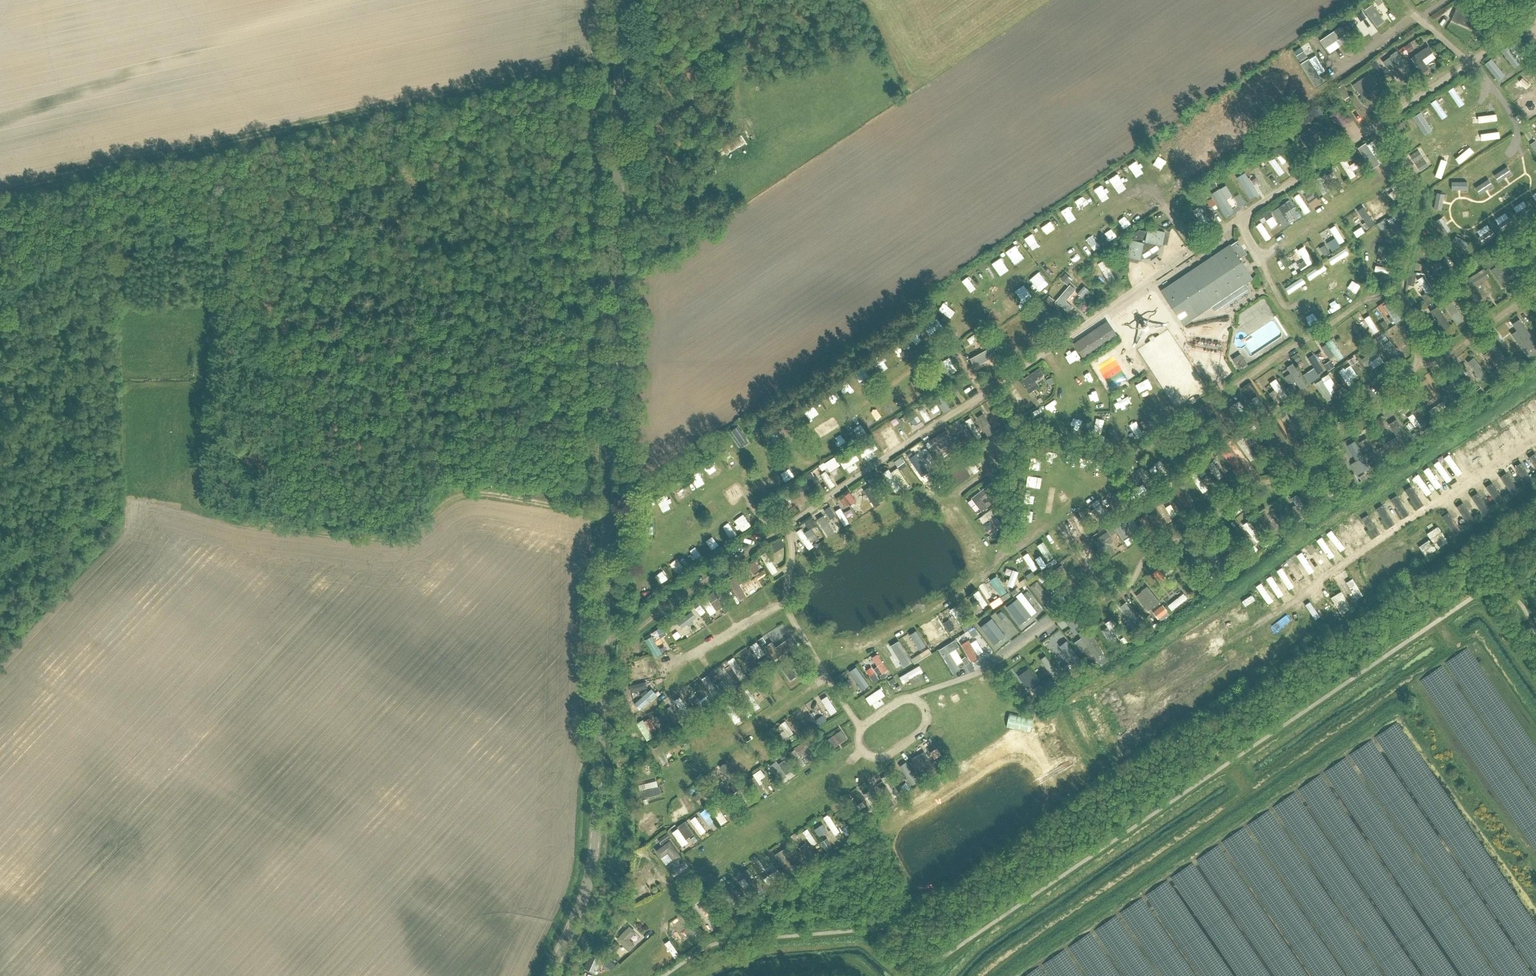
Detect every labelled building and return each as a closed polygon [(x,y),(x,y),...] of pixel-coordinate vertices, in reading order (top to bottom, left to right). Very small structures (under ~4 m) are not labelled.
[(1378,11),(1385,8),(1382,0),(1373,0),(1378,11)] [(1469,19),(1473,10),(1458,4),(1451,19),(1478,31),(1481,24),(1469,19)] [(1418,31),(1398,48),(1418,72),(1438,55),(1418,31)] [(1502,51),(1514,67),(1521,62),(1508,46),(1502,51)] [(1383,61),(1387,67),(1389,70),(1397,64),(1403,73),(1409,68),(1397,51),(1383,61)] [(1498,80),(1505,75),(1491,58),(1485,63),(1498,80)] [(1386,74),(1375,59),(1370,63),(1381,79),(1386,74)] [(1378,91),(1366,75),(1352,85),(1357,92),(1365,86),(1371,96),(1378,91)] [(1452,85),(1446,88),(1455,107),(1461,104),(1452,85)] [(1335,91),(1342,99),(1348,95),(1341,86),(1335,91)] [(1427,101),(1437,120),(1444,116),(1434,97),(1427,101)] [(1315,108),(1310,111),(1315,119),(1320,115),(1315,108)] [(1420,112),(1413,116),(1425,134),(1432,130),(1420,112)] [(1399,133),(1408,128),(1404,121),(1395,127),(1399,133)] [(1310,151),(1317,147),(1310,137),(1319,131),(1314,124),(1299,135),(1310,151)] [(744,129),(732,136),(737,145),(749,138),(744,129)] [(1477,129),(1465,134),(1469,142),(1481,137),(1477,129)] [(1451,146),(1455,154),(1464,150),(1459,141),(1451,146)] [(1358,150),(1362,154),(1368,149),(1364,144),(1358,150)] [(1420,172),(1429,166),(1418,150),(1409,156),(1420,172)] [(1273,155),(1266,158),(1275,176),(1281,173),(1273,155)] [(1493,176),(1501,171),(1494,159),(1486,164),(1493,176)] [(1345,160),(1339,164),(1347,179),(1354,175),(1345,160)] [(1362,160),(1362,171),(1370,171),(1370,160),(1362,160)] [(1238,170),(1244,175),(1250,167),(1244,163),(1238,170)] [(1231,177),(1234,182),(1242,178),(1239,172),(1231,177)] [(1465,176),(1469,186),(1479,182),(1475,172),(1465,176)] [(1317,177),(1311,180),(1319,193),(1325,190),(1317,177)] [(1235,183),(1241,196),(1249,192),(1243,179),(1235,183)] [(1458,192),(1465,187),(1462,182),(1455,187),(1458,192)] [(1223,191),(1227,197),(1233,194),(1229,188),(1223,191)] [(1302,216),(1309,212),(1298,192),(1291,195),(1302,216)] [(1213,198),(1218,207),(1225,203),(1220,194),(1213,198)] [(1285,197),(1279,203),(1290,214),(1296,208),(1285,197)] [(1357,224),(1361,220),(1365,225),(1373,218),(1363,206),(1350,216),(1357,224)] [(1279,230),(1287,225),(1275,207),(1250,222),(1263,242),(1272,236),(1264,224),(1265,224),(1269,231),(1277,226),(1279,230)] [(1425,218),(1435,218),(1434,207),(1425,208),(1425,218)] [(1335,222),(1317,234),(1322,241),(1340,229),(1335,222)] [(1166,232),(1149,228),(1148,231),(1140,230),(1136,232),(1135,240),(1132,240),(1128,256),(1141,259),(1142,256),(1152,255),(1156,253),(1160,244),(1163,244),(1166,232)] [(1451,235),(1443,240),(1448,248),(1461,239),(1456,232),(1451,235)] [(1293,261),(1296,269),(1311,263),(1302,243),(1293,247),(1298,258),(1293,261)] [(1217,316),(1234,304),(1228,295),(1253,279),(1230,246),(1163,290),(1185,324),(1211,306),(1217,316)] [(1324,257),(1330,253),(1327,248),(1321,252),(1324,257)] [(1436,282),(1454,269),(1443,253),(1436,258),(1443,268),(1432,276),(1436,282)] [(1104,282),(1111,279),(1103,259),(1096,262),(1104,282)] [(1503,287),(1508,283),(1501,273),(1510,267),(1505,260),(1491,270),(1503,287)] [(1272,262),(1266,266),(1270,274),(1277,270),(1272,262)] [(1372,264),(1371,271),(1384,274),(1385,267),(1372,264)] [(1305,279),(1315,275),(1311,265),(1302,269),(1305,279)] [(1281,280),(1290,276),(1286,269),(1278,274),(1281,280)] [(1429,288),(1421,272),(1409,278),(1418,294),(1429,288)] [(1300,276),(1280,282),(1282,291),(1303,286),(1300,276)] [(1327,317),(1344,310),(1340,302),(1324,309),(1327,317)] [(1243,303),(1229,312),(1237,323),(1250,314),(1243,303)] [(1374,307),(1368,311),(1372,317),(1378,313),(1374,307)] [(941,312),(949,326),(954,323),(947,309),(941,312)] [(1084,360),(1118,337),(1107,321),(1073,344),(1084,360)] [(1518,343),(1529,336),(1519,321),(1513,325),(1516,330),(1511,333),(1518,343)] [(1350,325),(1346,327),(1348,331),(1343,334),(1351,348),(1360,342),(1350,325)] [(974,337),(978,333),(972,327),(959,338),(969,348),(977,340),(974,337)] [(1320,337),(1323,342),(1330,337),(1327,332),(1320,337)] [(1330,338),(1323,343),(1333,359),(1340,354),(1330,338)] [(1395,344),(1399,349),(1405,346),(1401,340),(1395,344)] [(1492,367),(1505,357),(1492,342),(1487,347),(1494,355),(1487,361),(1492,367)] [(1327,362),(1330,356),(1322,353),(1320,359),(1327,362)] [(974,365),(989,361),(987,354),(972,358),(974,365)] [(1240,369),(1248,364),(1241,354),(1233,359),(1240,369)] [(1315,374),(1321,370),(1310,354),(1304,358),(1315,374)] [(1475,377),(1482,371),(1471,357),(1464,362),(1475,377)] [(978,366),(981,373),(993,367),(989,360),(978,366)] [(1340,378),(1346,373),(1341,366),(1334,371),(1340,378)] [(1029,393),(1040,386),(1036,380),(1044,374),(1040,367),(1020,380),(1029,393)] [(1309,369),(1302,371),(1305,377),(1312,374),(1309,369)] [(1281,377),(1285,383),(1291,379),(1287,373),(1281,377)] [(1315,383),(1318,389),(1334,381),(1331,375),(1315,383)] [(1266,382),(1270,389),(1265,391),(1268,397),(1273,395),(1275,399),(1283,396),(1274,378),(1266,382)] [(1266,402),(1270,408),(1276,404),(1272,398),(1266,402)] [(1424,408),(1428,415),(1445,405),(1440,398),(1424,408)] [(1041,402),(1043,407),(1051,404),(1050,399),(1041,402)] [(942,412),(947,408),(939,400),(935,404),(942,412)] [(989,423),(994,420),(982,401),(977,405),(989,423)] [(1066,424),(1076,424),(1076,404),(1066,403),(1066,424)] [(1050,409),(1044,411),(1046,417),(1052,415),(1050,409)] [(985,437),(992,433),(981,414),(974,418),(985,437)] [(968,437),(975,434),(967,418),(961,421),(968,437)] [(1385,444),(1390,451),(1409,439),(1396,419),(1389,424),(1397,436),(1385,444)] [(738,427),(730,432),(736,442),(737,444),(742,441),(745,439),(738,427)] [(929,439),(931,444),(945,437),(943,432),(929,439)] [(988,439),(993,446),(999,440),(994,434),(988,439)] [(978,448),(989,464),(995,460),(984,444),(978,448)] [(1246,458),(1252,455),(1246,445),(1240,448),(1246,458)] [(911,446),(908,451),(913,454),(910,460),(920,465),(923,459),(918,457),(921,452),(911,446)] [(272,461),(257,447),(249,456),(256,462),(258,459),(266,467),(272,461)] [(1230,451),(1223,454),(1233,472),(1239,469),(1230,451)] [(886,459),(888,471),(900,469),(898,457),(886,459)] [(956,486),(970,476),(961,461),(946,472),(956,486)] [(825,466),(829,472),(834,469),(831,463),(825,466)] [(826,489),(833,484),(823,469),(817,474),(826,489)] [(779,475),(784,483),(792,478),(786,470),(779,475)] [(1128,474),(1133,487),(1144,483),(1139,470),(1128,474)] [(1190,481),(1200,492),(1211,482),(1200,471),(1190,481)] [(972,498),(975,502),(982,511),(995,501),(989,492),(996,487),(992,482),(973,496),(974,497),(972,498)] [(866,496),(871,494),(867,486),(862,489),(866,496)] [(833,498),(841,508),(853,498),(846,488),(833,498)] [(1179,488),(1171,492),(1178,508),(1186,504),(1179,488)] [(863,491),(854,494),(856,501),(865,498),(863,491)] [(1296,494),(1287,498),(1295,519),(1300,517),(1298,512),(1302,510),(1296,494)] [(1162,522),(1175,516),(1168,499),(1155,504),(1162,522)] [(786,514),(789,520),(809,509),(806,503),(786,514)] [(833,509),(840,526),(847,523),(839,506),(833,509)] [(994,527),(988,518),(993,515),(990,509),(975,517),(984,533),(994,527)] [(833,525),(838,522),(833,512),(827,515),(833,525)] [(829,526),(825,514),(815,518),(823,537),(830,534),(827,527),(829,526)] [(1136,517),(1139,528),(1148,526),(1145,515),(1136,517)] [(1079,534),(1085,531),(1079,520),(1073,524),(1079,534)] [(1122,525),(1115,527),(1120,540),(1127,538),(1122,525)] [(799,527),(793,531),(806,549),(812,545),(799,527)] [(809,535),(812,541),(819,537),(815,531),(809,535)] [(1107,559),(1116,553),(1109,543),(1113,541),(1107,532),(1094,541),(1107,559)] [(1041,541),(1034,545),(1043,560),(1050,556),(1041,541)] [(774,542),(765,548),(774,560),(782,555),(774,542)] [(1051,552),(1057,549),(1054,543),(1048,546),(1051,552)] [(1026,551),(1020,555),(1030,571),(1036,567),(1026,551)] [(1212,554),(1200,564),(1212,578),(1224,568),(1212,554)] [(1023,575),(1029,572),(1025,563),(1019,567),(1023,575)] [(1004,585),(1011,587),(1016,570),(1009,568),(1004,585)] [(1187,589),(1193,585),(1184,572),(1178,576),(1187,589)] [(740,601),(747,597),(740,584),(744,582),(740,574),(729,581),(740,601)] [(996,596),(1004,592),(995,574),(988,578),(996,596)] [(1050,597),(1037,581),(1030,586),(1043,603),(1050,597)] [(975,588),(970,592),(976,599),(980,595),(975,588)] [(708,615),(715,611),(711,604),(704,608),(708,615)] [(908,631),(901,634),(911,651),(917,647),(908,631)] [(1055,645),(1066,658),(1073,653),(1061,640),(1055,645)] [(898,642),(892,645),(899,659),(905,656),(898,642)] [(1043,653),(1038,657),(1051,676),(1057,672),(1043,653)] [(731,656),(726,660),(732,668),(737,664),(731,656)] [(1018,662),(1031,683),(1037,679),(1025,659),(1018,662)] [(870,662),(861,666),(866,676),(875,671),(870,662)] [(856,665),(848,668),(856,687),(864,683),(856,665)] [(645,667),(627,670),(629,682),(647,679),(645,667)] [(703,683),(708,680),(704,674),(699,678),(703,683)] [(770,681),(766,684),(770,691),(774,689),(770,681)] [(636,708),(650,695),(645,688),(630,701),(636,708)] [(747,699),(751,705),(756,701),(752,696),(747,699)] [(983,704),(991,709),(996,702),(987,697),(983,704)] [(801,705),(797,709),(805,718),(809,714),(801,705)] [(784,718),(778,721),(785,735),(791,732),(784,718)] [(831,749),(846,738),(841,731),(826,741),(831,749)] [(760,734),(757,737),(766,747),(769,743),(760,734)] [(788,750),(797,766),(803,763),(794,747),(788,750)] [(925,749),(919,752),(923,759),(929,756),(925,749)] [(736,775),(744,769),(731,754),(724,759),(736,775)] [(750,766),(756,763),(752,755),(746,758),(750,766)] [(905,759),(899,763),(909,782),(915,778),(905,759)] [(717,774),(726,771),(723,762),(714,765),(717,774)] [(753,775),(749,777),(759,793),(763,790),(753,775)] [(745,792),(750,790),(746,782),(741,784),(745,792)] [(639,792),(641,799),(662,794),(661,787),(639,792)] [(880,799),(886,795),(882,788),(876,791),(880,799)] [(861,792),(864,798),(862,800),(868,810),(877,804),(866,789),(861,792)] [(686,810),(692,807),(684,791),(678,794),(686,810)] [(642,827),(655,815),(650,809),(637,822),(642,827)] [(698,832),(704,828),(694,812),(688,816),(698,832)] [(680,855),(670,841),(656,851),(661,858),(668,853),(673,860),(680,855)] [(786,859),(779,850),(774,855),(785,870),(799,860),(793,853),(786,859)] [(642,881),(653,876),(646,862),(636,866),(642,881)] [(644,881),(635,882),(636,891),(645,890),(644,881)] [(731,907),(740,902),(729,884),(720,889),(731,907)] [(643,921),(639,928),(644,931),(648,924),(643,921)] [(629,951),(636,944),(630,939),(636,932),(630,926),(617,939),(629,951)]
